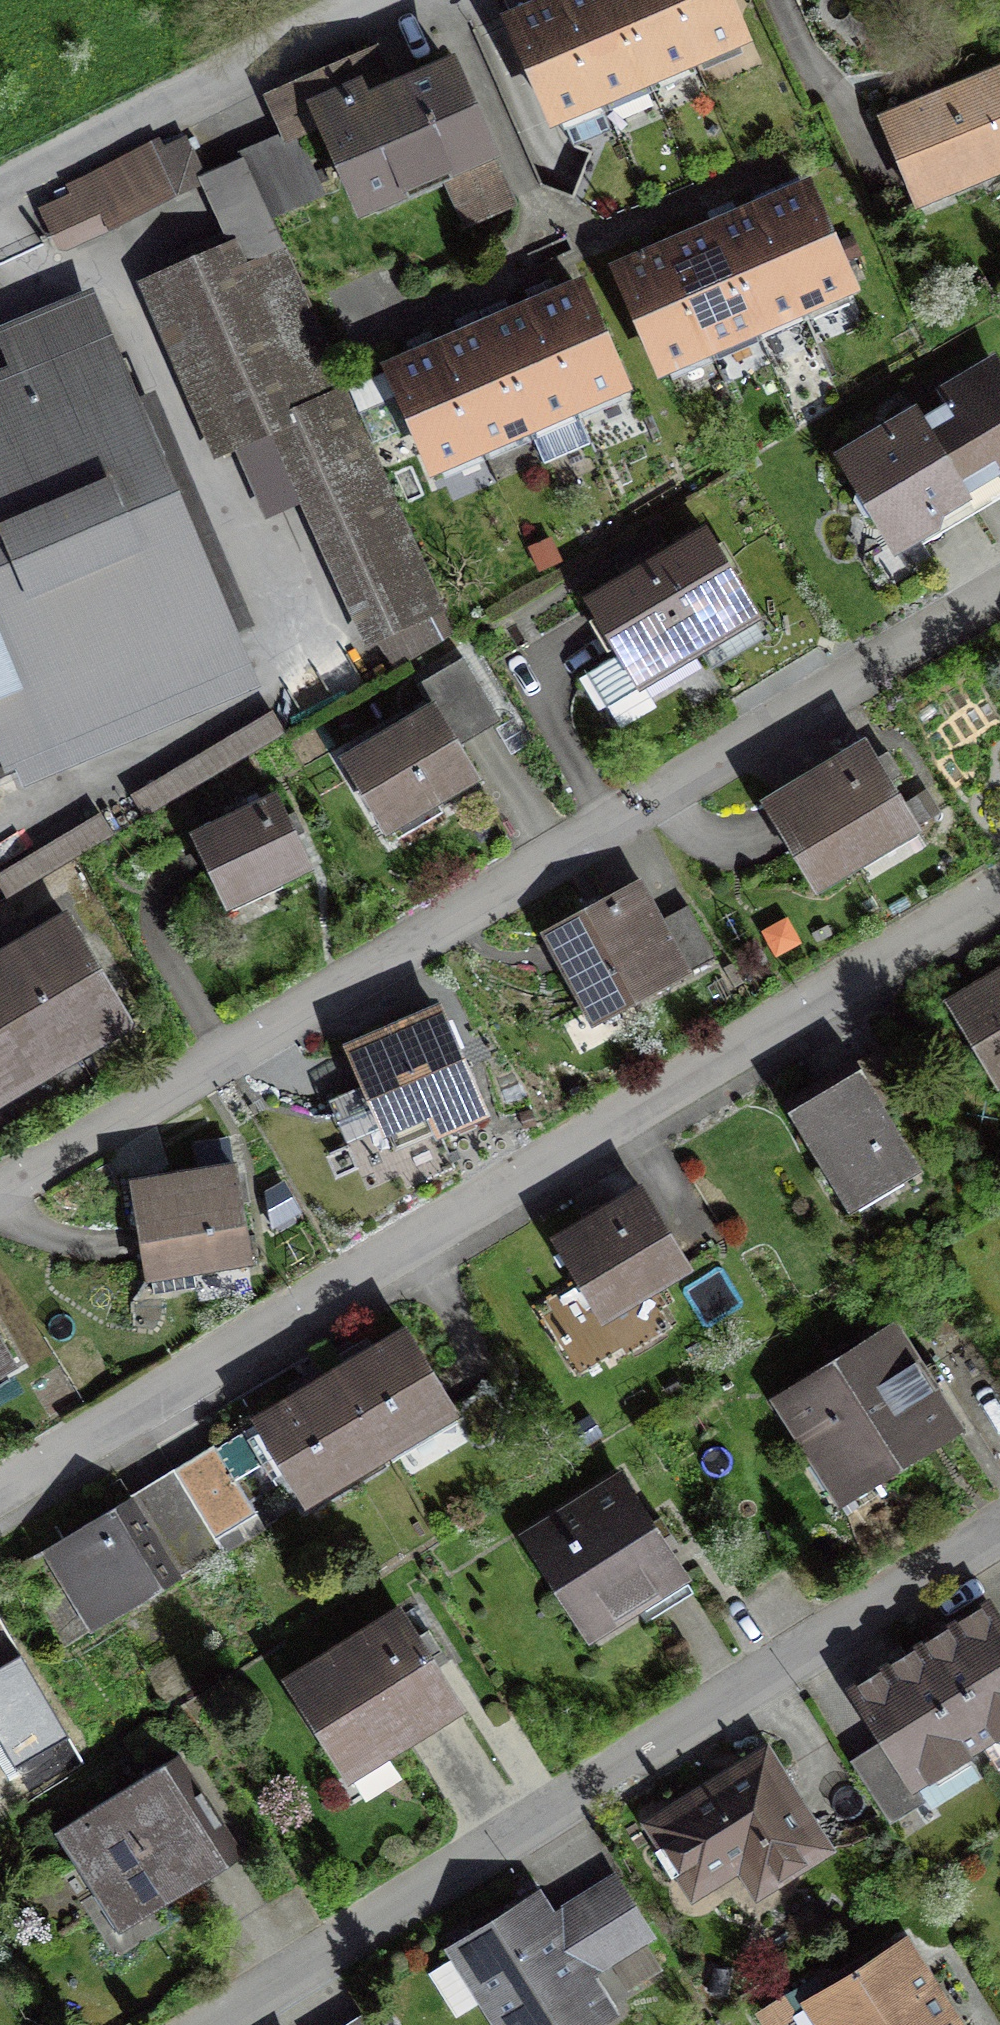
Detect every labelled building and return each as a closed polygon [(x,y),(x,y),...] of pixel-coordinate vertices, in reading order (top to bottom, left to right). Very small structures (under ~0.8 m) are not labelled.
[(601,97),(646,78),(612,0),(562,0),(559,1),(601,97)] [(646,78),(693,57),(668,0),(612,0),(646,78)] [(693,57),(741,37),(725,0),(668,0),(693,57)] [(614,127),(601,97),(559,1),(512,22),(567,148),(614,127)] [(294,137),(325,123),(361,206),(444,170),(468,224),(511,206),(451,70),(371,105),(364,90),(386,81),(373,50),(274,93),(294,137)] [(884,121),(916,201),(999,168),(999,74),(884,121)] [(297,137),(254,155),(243,160),(269,218),(323,194),(297,137)] [(46,209),(61,241),(203,176),(187,141),(155,155),(108,180),(46,209)] [(243,160),(202,179),(236,254),(240,264),(281,245),(269,218),(243,160)] [(760,211),(802,306),(848,286),(806,190),(760,211)] [(712,231),(754,327),(802,306),(760,211),(712,231)] [(668,251),(710,347),(754,327),(712,231),(668,251)] [(236,254),(172,282),(208,363),(181,375),(216,453),(241,442),(273,512),(310,496),(373,636),(442,606),(281,245),(240,264),(236,254)] [(710,347),(668,251),(620,271),(662,367),(710,347)] [(532,309),(574,406),(620,386),(579,289),(532,309)] [(0,384),(0,749),(8,768),(243,669),(129,401),(140,396),(125,361),(113,366),(87,305),(5,339),(21,375),(0,384)] [(485,329),(527,426),(543,462),(589,442),(574,406),(532,309),(485,329)] [(440,348),(482,446),(527,426),(485,329),(440,348)] [(434,466),(482,446),(440,348),(349,387),(360,412),(402,394),(434,466)] [(962,490),(967,500),(999,481),(999,379),(995,371),(970,386),(966,379),(940,394),(950,410),(923,425),(962,490)] [(962,490),(923,425),(918,418),(845,461),(862,489),(857,492),(854,501),(864,517),(872,518),(877,516),(894,545),(933,521),(937,505),(962,490)] [(647,568),(697,652),(756,618),(706,533),(647,568)] [(697,652),(647,568),(590,601),(620,653),(586,673),(606,706),(697,652)] [(430,707),(345,756),(385,826),(434,797),(437,803),(476,780),(449,733),(494,707),(465,658),(418,685),(430,707)] [(763,803),(817,891),(863,864),(857,854),(912,821),(916,827),(929,819),(915,797),(902,804),(864,742),(763,803)] [(275,797),(194,834),(225,900),(276,876),(278,881),(308,867),(275,797)] [(589,908),(543,933),(590,1018),(627,998),(631,1004),(717,958),(688,905),(663,919),(644,885),(591,913),(589,908)] [(0,957),(0,1083),(121,1011),(66,918),(0,957)] [(999,1084),(999,975),(951,1005),(999,1084)] [(439,1011),(352,1049),(368,1085),(329,1101),(358,1166),(483,1112),(439,1011)] [(785,1105),(841,1201),(913,1159),(888,1117),(913,1102),(881,1049),(785,1105)] [(133,1184),(148,1278),(249,1262),(234,1168),(133,1184)] [(556,1242),(601,1317),(687,1266),(642,1191),(556,1242)] [(894,1329),(777,1402),(810,1454),(822,1446),(843,1481),(888,1453),(896,1466),(956,1428),(894,1329)] [(405,1332),(338,1373),(386,1452),(454,1412),(405,1332)] [(11,1360),(0,1342),(0,1366),(11,1360)] [(306,1501),(386,1452),(338,1373),(257,1421),(306,1501)] [(226,1465),(186,1488),(217,1540),(257,1516),(226,1465)] [(529,1538),(594,1637),(684,1578),(619,1479),(529,1538)] [(186,1488),(143,1514),(132,1497),(48,1548),(96,1628),(181,1577),(224,1551),(186,1488)] [(921,1648),(979,1741),(999,1728),(999,1624),(989,1606),(921,1648)] [(401,1615),(292,1684),(341,1762),(398,1726),(405,1737),(458,1704),(401,1615)] [(913,1782),(979,1741),(921,1648),(853,1691),(886,1742),(852,1763),(889,1822),(924,1800),(913,1782)] [(2,1769),(38,1748),(2,1688),(0,1689),(0,1766),(2,1769)] [(766,1756),(654,1826),(695,1890),(741,1861),(758,1888),(824,1847),(766,1756)] [(166,1765),(58,1830),(101,1901),(123,1888),(141,1918),(237,1860),(202,1803),(193,1809),(166,1765)] [(430,1978),(451,2011),(464,2011),(488,1997),(506,2024),(583,2024),(586,2023),(579,2012),(597,2001),(581,1974),(648,1933),(617,1883),(549,1924),(536,1903),(435,1964),(430,1978)] [(811,2001),(827,2024),(874,2024),(931,1989),(902,1944),(811,2001)] [(874,2024),(953,2024),(931,1989),(874,2024)]
